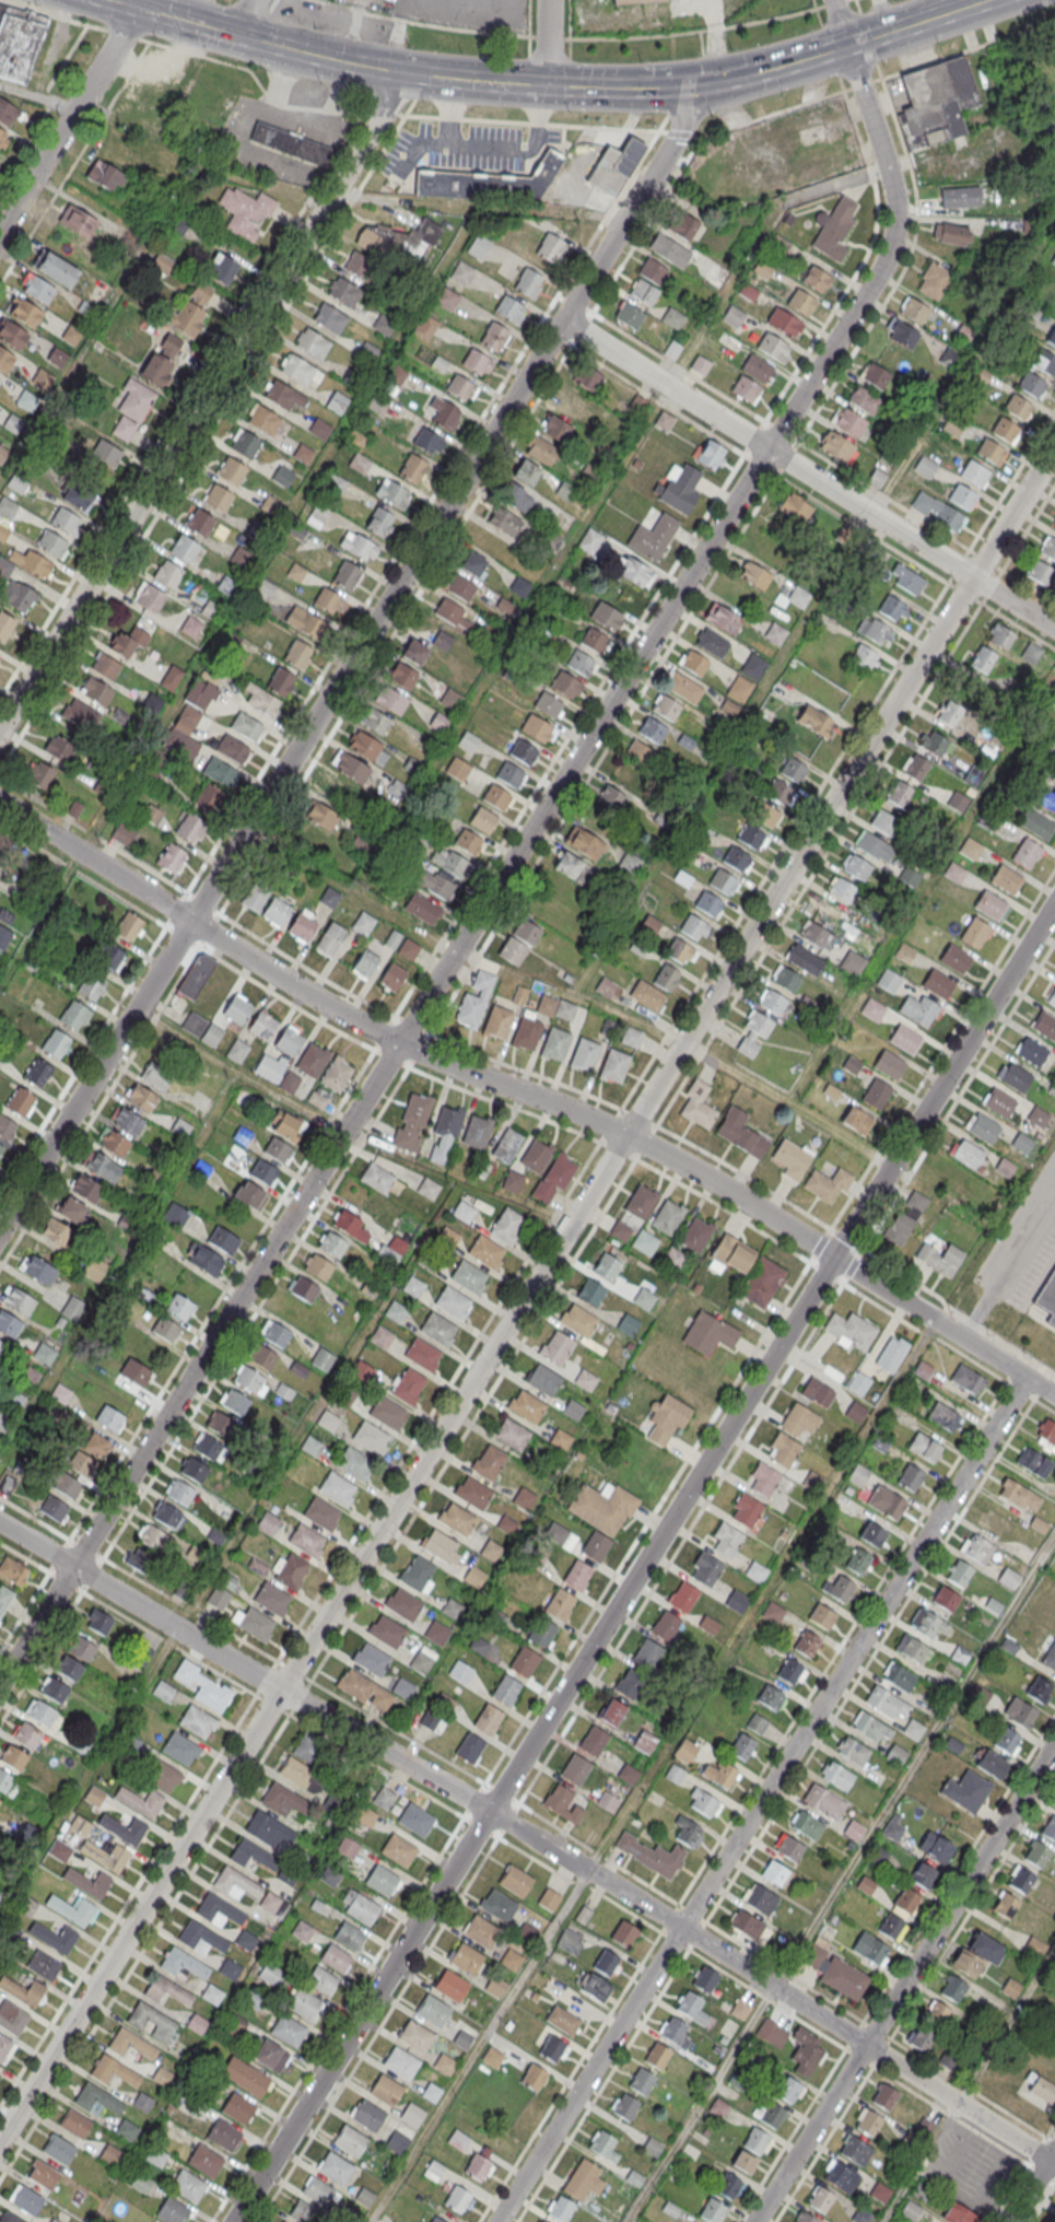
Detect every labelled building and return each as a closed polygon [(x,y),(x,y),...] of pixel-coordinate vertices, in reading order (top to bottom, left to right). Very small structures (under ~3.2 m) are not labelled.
[(26,84),(0,76),(0,3),(48,19),(26,84)] [(909,152),(895,112),(910,107),(900,74),(963,54),(980,104),(959,112),(965,132),(909,152)] [(7,125),(0,121),(0,97),(17,107),(7,125)] [(249,140),(257,120),(331,148),(324,167),(249,140)] [(10,136),(0,129),(0,151),(10,136)] [(586,180),(607,145),(620,153),(631,136),(645,144),(613,197),(586,180)] [(415,194),(417,169),(473,174),(529,177),(548,147),(563,156),(535,200),(415,194)] [(97,157),(120,173),(109,190),(86,175),(97,157)] [(277,201),(268,217),(262,213),(253,227),(259,232),(251,243),(224,226),(233,212),(222,207),(223,204),(216,201),(226,187),(232,190),(234,187),(254,199),(259,190),(277,201)] [(981,207),(981,188),(941,188),(941,207),(981,207)] [(822,225),(811,246),(841,262),(849,246),(840,241),(860,204),(842,194),(831,215),(819,209),(813,221),(822,225)] [(69,202),(96,220),(86,237),(58,220),(69,202)] [(689,243),(701,224),(676,209),(664,228),(689,243)] [(175,215),(189,224),(180,237),(167,230),(175,215)] [(442,228),(423,215),(411,234),(366,224),(357,237),(356,245),(369,253),(420,264),(442,228)] [(933,239),(965,246),(968,228),(936,221),(933,239)] [(129,229),(142,236),(133,250),(120,243),(129,229)] [(566,242),(546,231),(534,254),(554,264),(566,242)] [(691,253),(657,233),(648,249),(682,269),(691,253)] [(477,234),(492,243),(481,261),(466,253),(477,234)] [(46,250),(78,270),(67,288),(36,268),(46,250)] [(239,263),(217,251),(205,274),(227,285),(239,263)] [(372,281),(379,262),(350,252),(343,271),(372,281)] [(160,254),(173,261),(164,276),(151,267),(160,254)] [(637,272),(660,285),(669,269),(646,256),(637,272)] [(957,275),(930,260),(916,287),(943,302),(957,275)] [(460,261),(476,270),(468,284),(453,274),(460,261)] [(765,279),(772,271),(761,263),(755,271),(765,279)] [(800,279),(821,294),(833,277),(811,263),(800,279)] [(513,288),(534,299),(546,277),(524,266),(513,288)] [(33,273),(57,288),(46,305),(22,291),(33,273)] [(341,277),(362,290),(351,307),(330,294),(341,277)] [(649,307),(659,290),(637,277),(627,294),(649,307)] [(752,301),(758,291),(744,284),(739,293),(752,301)] [(786,304),(808,317),(817,299),(796,287),(786,304)] [(445,288),(460,297),(452,311),(436,302),(445,288)] [(517,325),(527,308),(504,293),(494,310),(517,325)] [(898,311),(925,328),(935,312),(908,295),(898,311)] [(19,296),(43,311),(31,328),(8,313),(19,296)] [(83,301),(97,309),(91,319),(77,311),(83,301)] [(186,301),(206,313),(200,321),(202,324),(192,339),(165,323),(172,313),(176,315),(186,301)] [(323,301),(348,316),(337,335),(312,318),(323,301)] [(613,317),(636,330),(645,313),(623,301),(613,317)] [(737,329),(746,314),(731,305),(721,320),(737,329)] [(660,319),(677,331),(686,317),(669,306),(660,319)] [(805,324),(776,306),(766,322),(795,340),(805,324)] [(424,314),(438,324),(427,341),(412,332),(424,314)] [(380,315),(396,324),(387,338),(372,328),(380,315)] [(17,351),(0,339),(0,327),(5,318),(28,334),(17,351)] [(921,333),(897,318),(886,334),(910,350),(921,333)] [(510,331),(491,320),(479,342),(499,352),(510,331)] [(69,324),(83,332),(74,347),(61,338),(69,324)] [(306,326),(331,342),(320,360),(295,343),(306,326)] [(1045,342),(1054,348),(1054,326),(1045,342)] [(756,347),(783,363),(793,347),(765,331),(756,347)] [(182,341),(168,334),(160,349),(173,356),(182,341)] [(682,347),(672,340),(664,353),(674,359),(682,347)] [(365,341),(380,350),(372,364),(356,354),(365,341)] [(4,374),(0,371),(0,346),(15,356),(4,374)] [(56,347),(69,355),(60,370),(47,361),(56,347)] [(495,362),(472,347),(461,364),(484,379),(495,362)] [(1041,349),(1030,365),(1051,377),(1054,370),(1054,358),(1041,349)] [(138,376),(161,387),(174,362),(151,350),(138,376)] [(764,383),(774,367),(750,352),(740,368),(764,383)] [(291,353),(316,369),(305,386),(280,372),(291,353)] [(698,355),(713,364),(704,377),(690,369),(698,355)] [(882,391),(892,374),(870,361),(860,378),(882,391)] [(569,380),(594,395),(605,378),(579,362),(569,380)] [(392,364),(408,373),(400,387),(385,377),(392,364)] [(351,367),(365,377),(357,390),(342,382),(351,367)] [(39,369),(56,377),(46,393),(31,383),(39,369)] [(1047,384),(1027,372),(1017,387),(1038,400),(1047,384)] [(479,387),(455,373),(445,390),(470,404),(479,387)] [(730,390),(753,404),(763,388),(740,374),(730,390)] [(129,377),(157,395),(128,444),(110,433),(122,416),(134,423),(136,421),(118,410),(130,391),(124,387),(129,377)] [(278,379),(298,393),(288,410),(267,397),(278,379)] [(873,415),(882,399),(856,383),(846,399),(873,415)] [(24,389),(40,399),(31,413),(15,405),(24,389)] [(336,391),(350,400),(340,417),(325,407),(336,391)] [(375,393),(390,402),(382,416),(366,407),(375,393)] [(578,416),(580,397),(558,394),(556,413),(578,416)] [(1033,406),(1012,394),(1003,410),(1022,422),(1033,406)] [(430,421),(450,433),(462,411),(442,399),(430,421)] [(261,405),(282,418),(271,435),(250,422),(261,405)] [(868,421),(842,405),(832,422),(858,438),(868,421)] [(663,411),(675,419),(667,432),(654,424),(663,411)] [(952,412),(968,422),(958,438),(941,429),(952,412)] [(11,413),(24,422),(16,435),(2,428),(11,413)] [(540,433),(565,444),(573,425),(548,414),(540,433)] [(1021,429),(1000,417),(990,433),(1010,445),(1021,429)] [(317,419),(332,428),(324,442),(308,432),(317,419)] [(446,440),(421,426),(411,444),(436,458),(446,440)] [(848,465),(859,449),(829,428),(818,445),(848,465)] [(242,429),(262,442),(251,459),(231,446),(242,429)] [(352,430),(366,437),(357,452),(344,444),(352,430)] [(521,450),(548,467),(559,449),(532,433),(521,450)] [(727,450),(707,437),(693,459),(713,472),(727,450)] [(113,471),(124,453),(100,438),(89,456),(113,471)] [(1005,451),(985,438),(976,454),(998,468),(1007,454),(1005,453),(1005,451)] [(301,444),(314,452),(306,466),(292,457),(301,444)] [(10,451),(0,467),(0,445),(10,451)] [(356,453),(373,463),(364,476),(348,466),(356,453)] [(418,484),(428,462),(408,453),(398,475),(418,484)] [(227,455),(248,468),(237,486),(216,472),(227,455)] [(922,456),(938,466),(928,480),(913,470),(922,456)] [(530,487),(541,470),(522,458),(511,476),(530,487)] [(960,476),(969,459),(990,472),(985,481),(987,482),(983,490),(960,476)] [(658,500),(659,496),(653,492),(658,484),(665,488),(669,480),(665,477),(673,465),(681,470),(685,464),(702,475),(693,490),(700,494),(687,517),(658,500)] [(280,466),(293,473),(285,488),(271,479),(280,466)] [(333,473),(348,482),(339,495),(326,488),(333,473)] [(28,483),(12,474),(6,485),(22,494),(28,483)] [(374,493),(402,510),(412,493),(384,476),(374,493)] [(82,512),(94,493),(73,479),(61,497),(82,512)] [(213,481),(234,494),(223,512),(202,499),(213,481)] [(499,499),(525,515),(536,498),(509,482),(499,499)] [(958,483),(978,496),(968,512),(948,500),(958,483)] [(569,501),(574,489),(563,484),(558,496),(569,501)] [(910,507),(957,534),(967,516),(920,489),(910,507)] [(777,508),(805,525),(816,508),(788,490),(777,508)] [(268,495),(281,503),(272,517),(259,508),(268,495)] [(10,518),(16,506),(2,498),(0,501),(0,513),(10,518)] [(320,525),(329,511),(318,504),(309,518),(320,525)] [(484,520),(511,538),(522,522),(495,504),(484,520)] [(49,521),(73,537),(83,521),(59,505),(49,521)] [(382,538),(397,518),(378,505),(364,525),(382,538)] [(196,506),(216,519),(204,537),(184,524),(196,506)] [(626,546),(638,525),(650,533),(664,512),(681,524),(656,563),(626,546)] [(254,521),(268,529),(259,542),(245,535),(254,521)] [(379,547),(349,527),(338,544),(368,563),(379,547)] [(35,544),(60,559),(70,544),(45,528),(35,544)] [(603,537),(588,528),(577,547),(592,555),(603,537)] [(179,533),(200,546),(189,563),(168,550),(179,533)] [(1050,537),(1040,553),(1054,563),(1054,540),(1050,537)] [(14,549),(10,553),(39,582),(53,568),(31,545),(21,555),(14,549)] [(238,547),(251,554),(244,569),(230,560),(238,547)] [(479,580),(491,563),(467,547),(456,564),(479,580)] [(331,580),(350,592),(363,570),(343,558),(331,580)] [(736,575),(762,591),(773,575),(746,558),(736,575)] [(1035,558),(1025,575),(1046,588),(1054,574),(1054,570),(1035,558)] [(620,575),(630,559),(652,572),(642,588),(620,575)] [(165,560),(185,573),(174,590),(153,577),(165,560)] [(293,562),(307,571),(298,585),(285,576),(293,562)] [(925,582),(898,563),(891,572),(899,577),(894,584),(916,597),(925,582)] [(442,587),(467,602),(477,586),(452,571),(442,587)] [(224,575),(238,584),(230,597),(216,589),(224,575)] [(38,594),(15,580),(2,601),(25,615),(38,594)] [(262,580),(276,587),(268,601),(254,593),(262,580)] [(166,594),(143,583),(133,605),(156,616),(166,594)] [(774,601),(784,607),(787,601),(803,610),(812,594),(796,584),(787,599),(778,594),(774,601)] [(313,604),(331,615),(333,610),(338,612),(344,600),(323,587),(313,604)] [(900,623),(909,606),(887,594),(877,611),(900,623)] [(466,610),(442,597),(434,613),(468,631),(472,622),(462,617),(466,610)] [(208,600),(222,609),(213,622),(200,615),(208,600)] [(589,618),(599,601),(623,617),(613,633),(589,618)] [(732,637),(743,620),(714,601),(703,618),(732,637)] [(295,606),(328,625),(318,642),(285,622),(295,606)] [(17,621),(0,611),(0,642),(3,644),(17,621)] [(188,616),(202,625),(194,640),(179,631),(188,616)] [(894,632),(874,619),(870,623),(864,619),(856,631),(880,646),(884,640),(888,642),(894,632)] [(1006,653),(1016,636),(995,623),(984,640),(1006,653)] [(579,644),(589,628),(610,641),(600,657),(579,644)] [(148,646),(147,629),(131,631),(131,634),(110,636),(112,656),(134,654),(134,647),(148,646)] [(730,644),(706,629),(696,645),(720,660),(730,644)] [(432,642),(446,652),(454,639),(441,630),(432,642)] [(430,649),(408,637),(398,656),(419,667),(430,649)] [(315,649),(293,638),(282,660),(304,671),(315,649)] [(1019,659),(1034,667),(1042,651),(1028,642),(1019,659)] [(878,656),(859,644),(849,659),(869,671),(878,656)] [(987,676),(998,655),(979,646),(969,667),(987,676)] [(565,666),(575,650),(596,663),(587,679),(565,666)] [(710,663),(691,651),(681,666),(701,679),(710,663)] [(112,682),(121,665),(100,653),(90,669),(112,682)] [(767,663),(752,653),(740,671),(757,682),(767,663)] [(408,692),(419,675),(397,661),(386,677),(408,692)] [(159,684),(173,692),(183,672),(170,664),(159,684)] [(297,676),(277,665),(265,687),(285,698),(297,676)] [(662,684),(694,705),(704,689),(672,669),(662,684)] [(550,687),(560,671),(581,683),(572,700),(550,687)] [(105,707),(114,690),(88,676),(79,693),(105,707)] [(753,686),(738,676),(726,694),(742,704),(753,686)] [(1029,686),(1015,676),(1006,688),(1020,698),(1029,686)] [(186,703),(210,710),(217,684),(193,677),(186,703)] [(409,700),(382,685),(373,701),(399,717),(409,700)] [(256,687),(280,702),(270,718),(245,703),(256,687)] [(440,701),(456,710),(464,697),(448,687),(440,701)] [(532,707),(542,692),(564,705),(554,721),(532,707)] [(682,707),(663,695),(653,711),(672,724),(682,707)] [(935,719),(957,732),(971,709),(949,695),(935,719)] [(147,704),(156,709),(161,701),(152,696),(147,704)] [(61,718),(89,733),(100,713),(72,698),(61,718)] [(833,722),(807,704),(796,721),(827,740),(832,732),(829,730),(833,722)] [(357,724),(383,737),(391,719),(366,707),(357,724)] [(239,712),(265,727),(255,744),(228,728),(239,712)] [(520,730),(530,714),(551,727),(542,744),(520,730)] [(668,729),(648,717),(638,734),(658,746),(668,729)] [(390,748),(354,729),(345,746),(381,765),(390,748)] [(456,744),(471,753),(480,738),(465,729),(456,744)] [(949,743),(928,729),(917,745),(939,759),(949,743)] [(43,749),(65,765),(77,749),(54,733),(43,749)] [(225,735),(250,750),(241,765),(214,750),(225,735)] [(508,755),(518,738),(539,751),(530,768),(508,755)] [(654,752),(635,740),(625,756),(645,769),(654,752)] [(361,785),(372,769),(339,748),(329,764),(361,785)] [(166,757),(156,753),(150,767),(159,771),(166,757)] [(931,767),(915,754),(901,771),(917,784),(931,767)] [(462,782),(471,766),(453,755),(444,771),(462,782)] [(808,767),(790,755),(779,771),(797,783),(808,767)] [(212,757),(237,772),(227,788),(201,773),(212,757)] [(25,778),(45,791),(57,772),(37,759),(25,778)] [(495,777),(505,761),(526,774),(517,791),(495,777)] [(976,787),(982,771),(970,767),(964,782),(976,787)] [(785,806),(795,790),(774,777),(764,793),(785,806)] [(206,781),(224,793),(211,811),(194,800),(206,781)] [(481,799),(491,784),(512,797),(503,814),(481,799)] [(912,809),(915,787),(890,784),(887,806),(912,809)] [(625,797),(607,785),(597,802),(617,814),(625,797)] [(1054,814),(1054,787),(1043,806),(1054,814)] [(970,801),(955,791),(946,806),(961,816),(970,801)] [(770,829),(781,814),(762,799),(750,815),(770,829)] [(340,815),(314,800),(303,817),(330,833),(340,815)] [(468,823),(479,807),(497,819),(488,835),(468,823)] [(1046,842),(1054,829),(1054,826),(1027,807),(1017,822),(1046,842)] [(890,837),(900,822),(877,808),(867,823),(890,837)] [(186,811),(203,822),(191,842),(174,831),(186,811)] [(736,838),(758,852),(768,835),(745,821),(736,838)] [(129,846),(136,831),(118,822),(111,837),(129,846)] [(486,841),(463,827),(453,843),(475,857),(486,841)] [(598,841),(574,827),(564,843),(595,863),(603,847),(597,843),(598,841)] [(3,855),(13,837),(0,829),(0,853),(3,855)] [(886,864),(895,847),(862,830),(854,847),(886,864)] [(1043,848),(1024,835),(1010,856),(1029,870),(1043,848)] [(168,841),(186,853),(174,872),(156,861),(168,841)] [(754,858),(732,843),(722,860),(744,874),(754,858)] [(429,861),(434,852),(437,854),(441,850),(448,853),(449,851),(474,867),(468,877),(464,875),(460,880),(429,861)] [(584,864),(564,852),(553,869),(573,881),(584,864)] [(862,882),(872,866),(850,852),(839,867),(862,882)] [(943,874),(957,885),(967,872),(952,861),(943,874)] [(1024,876),(998,863),(988,882),(1014,895),(1024,876)] [(415,880),(445,901),(456,886),(426,864),(415,880)] [(739,880),(717,867),(708,883),(730,896),(739,880)] [(912,887),(919,876),(908,868),(901,879),(912,887)] [(858,888),(836,875),(826,890),(848,904),(858,888)] [(273,888),(257,878),(242,904),(257,914),(273,888)] [(333,908),(339,894),(326,888),(320,901),(333,908)] [(973,906),(999,922),(1010,904),(984,888),(973,906)] [(693,905),(716,918),(725,902),(703,889),(693,905)] [(402,908),(433,926),(443,908),(412,891),(402,908)] [(273,897),(292,908),(280,927),(261,915),(273,897)] [(126,911),(143,922),(131,942),(114,929),(126,911)] [(362,911),(377,921),(366,938),(351,928),(362,911)] [(298,912),(318,924),(306,944),(286,932),(298,912)] [(700,942),(710,925),(689,913),(679,930),(700,942)] [(993,928),(974,915),(959,937),(978,950),(993,928)] [(498,955),(520,967),(541,928),(520,916),(498,955)] [(331,922),(347,932),(330,959),(314,948),(331,922)] [(830,934),(810,922),(800,938),(820,950),(830,934)] [(697,951),(675,936),(664,953),(687,967),(697,951)] [(398,951),(410,960),(419,947),(407,938),(398,951)] [(126,954),(107,940),(94,960),(113,973),(126,954)] [(901,943),(916,951),(909,966),(893,956),(901,943)] [(949,944),(972,959),(961,976),(938,962),(949,944)] [(825,962),(796,945),(786,960),(816,978),(825,962)] [(380,957),(364,947),(350,971),(367,980),(380,957)] [(857,977),(867,960),(849,949),(839,966),(857,977)] [(177,992),(198,957),(204,955),(216,963),(194,1002),(177,992)] [(378,983),(395,992),(407,970),(390,961),(378,983)] [(653,981),(670,992),(682,973),(664,962),(653,981)] [(802,980),(783,968),(773,983),(793,995),(802,980)] [(886,969),(902,980),(893,995),(876,984),(886,969)] [(89,970),(106,981),(94,1001),(77,990),(89,970)] [(496,976),(476,1032),(468,1029),(469,1027),(455,1021),(466,993),(478,998),(481,991),(471,987),(478,970),(496,976)] [(933,970),(954,984),(943,1002),(922,987),(933,970)] [(617,985),(603,976),(594,990),(608,999),(617,985)] [(667,997),(657,1014),(629,996),(640,980),(667,997)] [(788,1002),(769,990),(759,1005),(778,1018),(788,1002)] [(1046,1004),(1054,990),(1054,1009),(1046,1004)] [(242,1026),(253,1007),(235,995),(222,1015),(242,1026)] [(558,1001),(551,1018),(536,1013),(542,995),(558,1001)] [(907,996),(898,1013),(926,1030),(940,1008),(923,996),(918,1003),(907,996)] [(869,997),(887,1009),(878,1024),(859,1013),(869,997)] [(71,998),(89,1009),(77,1029),(59,1018),(71,998)] [(577,1006),(571,1022),(553,1016),(560,999),(577,1006)] [(493,1005),(515,1014),(504,1041),(491,1036),(490,1039),(481,1036),(493,1005)] [(191,1011),(208,1022),(198,1039),(180,1028),(191,1011)] [(267,1042),(278,1024),(260,1011),(248,1031),(267,1042)] [(775,1024),(755,1011),(746,1028),(751,1031),(747,1038),(746,1037),(737,1051),(752,1061),(761,1046),(754,1042),(758,1034),(765,1040),(775,1024)] [(1042,1011),(1054,1020),(1054,1041),(1054,1043),(1031,1029),(1042,1011)] [(521,1017),(543,1025),(532,1052),(519,1048),(517,1050),(509,1046),(521,1017)] [(211,1024),(224,1031),(214,1049),(200,1040),(211,1024)] [(901,1025),(923,1039),(912,1057),(890,1043),(901,1025)] [(551,1027),(573,1036),(561,1063),(548,1057),(547,1061),(539,1057),(551,1027)] [(644,1033),(637,1050),(620,1043),(626,1027),(644,1033)] [(54,1028),(71,1039),(59,1057),(42,1046),(54,1028)] [(293,1059),(304,1039),(285,1028),(273,1046),(293,1059)] [(581,1038),(601,1046),(590,1074),(577,1068),(576,1071),(568,1068),(581,1038)] [(1027,1038),(1050,1052),(1039,1069),(1016,1055),(1027,1038)] [(236,1039),(250,1048),(241,1064),(226,1056),(236,1039)] [(315,1080),(331,1053),(325,1049),(324,1051),(310,1043),(295,1068),(315,1080)] [(610,1049),(632,1057),(621,1085),(608,1079),(606,1083),(598,1079),(610,1049)] [(883,1051),(906,1065),(895,1083),(872,1068),(883,1051)] [(254,1071),(276,1083),(285,1065),(264,1053),(254,1071)] [(339,1095),(354,1071),(342,1063),(343,1060),(337,1055),(319,1083),(339,1095)] [(36,1056),(54,1067),(42,1087),(24,1076),(36,1056)] [(1011,1063),(1033,1077),(1022,1095),(1000,1080),(1011,1063)] [(164,1092),(174,1076),(153,1064),(143,1080),(164,1092)] [(302,1079),(288,1071),(279,1087),(293,1094),(302,1079)] [(861,1099),(879,1110),(893,1088),(875,1077),(861,1099)] [(709,1131),(718,1111),(703,1104),(711,1087),(694,1079),(677,1116),(709,1131)] [(19,1085),(36,1096),(24,1115),(5,1104),(19,1085)] [(149,1114),(159,1098),(137,1086),(128,1102),(149,1114)] [(994,1088),(1017,1102),(1006,1120),(983,1106),(994,1088)] [(313,1091),(329,1101),(323,1111),(306,1101),(313,1091)] [(434,1099),(423,1130),(420,1128),(417,1137),(421,1139),(415,1155),(391,1146),(397,1128),(402,1130),(405,1123),(401,1122),(411,1094),(425,1098),(426,1096),(434,1099)] [(730,1103),(713,1132),(759,1160),(770,1142),(742,1124),(749,1114),(730,1103)] [(840,1123),(865,1135),(874,1116),(849,1104),(840,1123)] [(267,1128),(294,1144),(306,1124),(278,1108),(267,1128)] [(466,1111),(455,1142),(453,1141),(449,1150),(453,1151),(447,1168),(429,1161),(434,1146),(437,1146),(441,1136),(433,1134),(442,1108),(450,1110),(452,1109),(457,1111),(458,1108),(466,1111)] [(136,1137),(145,1122),(125,1109),(115,1125),(136,1137)] [(977,1113),(1000,1127),(989,1146),(966,1132),(977,1113)] [(9,1142),(19,1126),(0,1115),(0,1137),(9,1142)] [(494,1121),(483,1151),(461,1144),(471,1116),(485,1121),(487,1118),(494,1121)] [(507,1166),(524,1138),(507,1127),(491,1155),(507,1166)] [(122,1159),(132,1144),(110,1131),(101,1147),(122,1159)] [(273,1136),(263,1153),(283,1166),(294,1149),(273,1136)] [(783,1136),(813,1155),(796,1182),(782,1174),(787,1166),(771,1157),(783,1136)] [(539,1177),(555,1149),(549,1145),(547,1148),(535,1139),(519,1165),(539,1177)] [(963,1141),(985,1155),(974,1172),(952,1158),(963,1141)] [(560,1153),(542,1182),(540,1181),(530,1196),(547,1207),(556,1191),(554,1191),(556,1189),(563,1193),(578,1167),(565,1159),(567,1157),(560,1153)] [(114,1185),(124,1170),(102,1157),(92,1173),(114,1185)] [(259,1159),(249,1176),(269,1188),(280,1172),(259,1159)] [(492,1167),(483,1180),(472,1173),(480,1160),(492,1167)] [(192,1172),(205,1179),(211,1169),(198,1161),(192,1172)] [(396,1179),(371,1162),(360,1180),(385,1196),(396,1179)] [(813,1170),(831,1181),(839,1168),(854,1178),(845,1192),(841,1190),(830,1207),(817,1198),(817,1196),(802,1188),(813,1170)] [(525,1177),(518,1195),(501,1189),(508,1170),(525,1177)] [(95,1205),(105,1190),(83,1177),(73,1193),(95,1205)] [(442,1186),(425,1177),(417,1192),(433,1202),(442,1186)] [(246,1182),(242,1189),(239,1186),(233,1197),(255,1211),(266,1194),(246,1182)] [(640,1185),(652,1193),(654,1191),(660,1195),(643,1223),(624,1211),(640,1185)] [(90,1209),(65,1197),(56,1215),(80,1228),(90,1209)] [(477,1211),(460,1201),(452,1215),(468,1225),(477,1211)] [(666,1201),(679,1208),(680,1206),(688,1211),(670,1238),(650,1226),(666,1201)] [(190,1212),(170,1202),(161,1220),(181,1230),(190,1212)] [(490,1233),(506,1207),(525,1219),(515,1236),(517,1238),(511,1248),(490,1233)] [(342,1209),(332,1226),(364,1246),(370,1236),(359,1228),(363,1223),(342,1209)] [(899,1248),(916,1222),(898,1211),(882,1237),(899,1248)] [(617,1218),(632,1228),(624,1242),(608,1232),(617,1218)] [(694,1218),(706,1226),(708,1224),(715,1228),(699,1255),(679,1243),(694,1218)] [(63,1248),(74,1232),(52,1219),(43,1236),(63,1248)] [(216,1226),(207,1242),(231,1258),(241,1241),(216,1226)] [(445,1226),(461,1237),(453,1251),(436,1240),(445,1226)] [(650,1259),(660,1241),(641,1229),(631,1247),(650,1259)] [(724,1231),(708,1256),(712,1258),(706,1266),(718,1274),(725,1262),(742,1273),(753,1254),(738,1244),(740,1242),(724,1231)] [(349,1244),(339,1261),(318,1249),(328,1232),(349,1244)] [(467,1254),(480,1235),(505,1251),(500,1261),(502,1263),(496,1273),(467,1254)] [(395,1266),(408,1244),(395,1236),(387,1248),(382,1244),(376,1255),(395,1266)] [(950,1280),(965,1255),(948,1244),(941,1254),(923,1243),(914,1258),(950,1280)] [(185,1263),(221,1275),(227,1257),(191,1245),(185,1263)] [(685,1257),(671,1246),(660,1261),(675,1272),(685,1257)] [(603,1253),(622,1265),(611,1284),(591,1273),(603,1253)] [(335,1267),(325,1283),(304,1271),(314,1254),(335,1267)] [(787,1273),(761,1256),(737,1294),(763,1311),(778,1287),(781,1289),(786,1282),(783,1279),(787,1273)] [(106,1267),(91,1258),(82,1273),(97,1282),(106,1267)] [(48,1288),(58,1272),(36,1259),(26,1275),(48,1288)] [(449,1279),(461,1260),(488,1276),(482,1286),(484,1288),(478,1297),(449,1279)] [(1051,1315),(1045,1323),(1054,1330),(1054,1265),(1031,1303),(1051,1315)] [(320,1288),(310,1305),(290,1293),(300,1276),(320,1288)] [(411,1276),(425,1286),(418,1300),(402,1290),(411,1276)] [(587,1278),(607,1290),(596,1310),(576,1298),(587,1278)] [(27,1319),(37,1302),(8,1285),(0,1298),(2,1300),(1,1303),(27,1319)] [(434,1305),(446,1285),(472,1301),(466,1311),(469,1313),(462,1323),(434,1305)] [(642,1288),(657,1298),(648,1313),(632,1303),(642,1288)] [(175,1294),(165,1310),(186,1322),(196,1307),(175,1294)] [(60,1313),(74,1323),(85,1305),(71,1296),(60,1313)] [(392,1301),(408,1310),(399,1324),(384,1315),(392,1301)] [(573,1305),(599,1321),(587,1341),(559,1322),(564,1312),(566,1313),(573,1305)] [(23,1324),(2,1311),(0,1315),(0,1332),(13,1341),(23,1324)] [(681,1342),(707,1359),(717,1343),(730,1350),(741,1333),(724,1323),(723,1325),(700,1311),(681,1342)] [(419,1332),(431,1312),(457,1329),(452,1338),(454,1340),(447,1349),(419,1332)] [(625,1313),(641,1323),(632,1338),(617,1329),(625,1313)] [(833,1313),(845,1321),(851,1313),(878,1331),(864,1354),(849,1345),(846,1349),(835,1343),(839,1338),(823,1330),(833,1313)] [(161,1315),(152,1332),(172,1345),(181,1329),(161,1315)] [(292,1334),(283,1350),(262,1337),(272,1322),(292,1334)] [(378,1326),(395,1336),(386,1352),(370,1341),(378,1326)] [(555,1331),(575,1343),(560,1368),(538,1355),(543,1346),(546,1347),(555,1331)] [(403,1357),(415,1337),(442,1354),(435,1364),(438,1366),(432,1376),(403,1357)] [(890,1338),(896,1342),(899,1338),(910,1346),(892,1376),(874,1365),(890,1338)] [(278,1356),(269,1372),(248,1360),(258,1344),(278,1356)] [(35,1356),(46,1366),(55,1355),(44,1345),(35,1356)] [(336,1357),(320,1348),(310,1364),(327,1373),(336,1357)] [(129,1358),(119,1375),(142,1389),(146,1381),(150,1383),(155,1375),(129,1358)] [(294,1361),(310,1371),(304,1380),(289,1371),(294,1361)] [(374,1370),(359,1361),(351,1375),(365,1383),(374,1370)] [(538,1364),(563,1380),(551,1399),(524,1382),(529,1372),(531,1373),(538,1364)] [(960,1365),(987,1382),(983,1390),(980,1389),(974,1396),(950,1381),(960,1365)] [(265,1379),(261,1383),(268,1388),(261,1399),(255,1394),(255,1395),(234,1383),(244,1367),(265,1379)] [(391,1394),(413,1408),(419,1399),(417,1397),(426,1380),(408,1368),(391,1394)] [(582,1370),(598,1380),(589,1393),(574,1383),(582,1370)] [(857,1372),(871,1382),(861,1397),(846,1388),(857,1372)] [(810,1379),(835,1394),(825,1411),(800,1395),(810,1379)] [(58,1383),(73,1392),(65,1405),(49,1396),(58,1383)] [(295,1392),(280,1383),(274,1392),(289,1402),(295,1392)] [(357,1394),(342,1385),(333,1399),(348,1408),(357,1394)] [(26,1398),(10,1389),(2,1403),(18,1413),(26,1398)] [(221,1405),(242,1418),(251,1402),(230,1389),(226,1395),(223,1393),(218,1402),(221,1404),(221,1405)] [(520,1391),(547,1407),(535,1427),(506,1408),(512,1399),(515,1400),(520,1391)] [(666,1395),(693,1412),(682,1430),(677,1427),(664,1449),(647,1439),(655,1426),(648,1422),(655,1413),(650,1411),(649,1407),(652,1403),(656,1402),(659,1405),(666,1395)] [(368,1415),(397,1434),(402,1425),(400,1423),(406,1413),(379,1396),(368,1415)] [(570,1400),(585,1410),(577,1423),(562,1413),(570,1400)] [(854,1401),(868,1411),(858,1425),(844,1416),(854,1401)] [(937,1402),(961,1418),(951,1435),(926,1418),(937,1402)] [(779,1427),(797,1438),(802,1430),(809,1435),(820,1418),(795,1403),(779,1427)] [(105,1405),(126,1418),(116,1435),(95,1422),(105,1405)] [(340,1420),(326,1411),(317,1425),(331,1434),(340,1420)] [(237,1424),(227,1440),(207,1428),(216,1412),(237,1424)] [(12,1420),(0,1413),(0,1431),(4,1433),(12,1420)] [(1047,1417),(1035,1435),(1054,1448),(1054,1423),(1047,1417)] [(505,1418),(532,1435),(519,1454),(491,1437),(497,1426),(500,1428),(505,1418)] [(352,1440),(380,1458),(386,1449),(384,1447),(389,1437),(363,1420),(352,1440)] [(111,1443),(90,1429),(79,1447),(100,1461),(111,1443)] [(558,1429),(573,1439),(565,1452),(549,1442),(558,1429)] [(802,1447),(779,1432),(770,1447),(776,1451),(770,1461),(787,1471),(802,1447)] [(917,1432),(942,1448),(933,1465),(907,1449),(917,1432)] [(224,1447),(214,1463),(194,1451),(203,1435),(224,1447)] [(324,1445),(308,1436),(300,1449),(315,1458),(324,1445)] [(489,1446),(508,1458),(492,1484),(470,1471),(476,1461),(478,1463),(489,1446)] [(336,1465),(364,1484),(370,1474),(367,1473),(373,1463),(348,1447),(336,1465)] [(1053,1465),(1028,1449),(1024,1453),(1023,1452),(1016,1463),(1043,1482),(1053,1465)] [(67,1470),(91,1476),(96,1458),(72,1452),(67,1470)] [(210,1470),(200,1485),(179,1473),(189,1458),(210,1470)] [(782,1476),(760,1462),(750,1476),(757,1481),(750,1490),(767,1500),(782,1476)] [(856,1464),(871,1473),(861,1489),(846,1481),(856,1464)] [(909,1464),(924,1475),(913,1494),(896,1484),(909,1464)] [(84,1486),(59,1469),(49,1484),(75,1501),(84,1486)] [(318,1490),(347,1509),(353,1499),(350,1498),(356,1487),(330,1472),(318,1490)] [(805,1482),(816,1488),(822,1479),(810,1472),(805,1482)] [(6,1477),(0,1486),(0,1488),(8,1493),(15,1482),(6,1477)] [(468,1477),(493,1494),(481,1512),(453,1495),(458,1486),(461,1487),(468,1477)] [(1006,1478),(1043,1500),(1035,1513),(1025,1507),(1023,1511),(999,1496),(1004,1488),(1001,1486),(1006,1478)] [(196,1492),(186,1508),(165,1496),(175,1480),(196,1492)] [(641,1501),(616,1486),(614,1488),(607,1484),(599,1495),(583,1484),(565,1510),(611,1539),(625,1517),(630,1519),(641,1501)] [(878,1485),(907,1505),(895,1523),(865,1505),(878,1485)] [(513,1502),(527,1512),(537,1497),(521,1487),(513,1502)] [(62,1524),(71,1508),(48,1493),(38,1509),(62,1524)] [(764,1508),(742,1493),(732,1507),(737,1510),(731,1519),(750,1531),(764,1508)] [(303,1516),(331,1534),(337,1524),(335,1523),(340,1513),(314,1497),(303,1516)] [(183,1515),(173,1531),(152,1519),(162,1502),(183,1515)] [(450,1504),(477,1520),(465,1539),(436,1521),(442,1512),(445,1513),(450,1504)] [(1009,1522),(1000,1537),(981,1527),(990,1510),(1009,1522)] [(266,1511),(281,1521),(270,1537),(255,1528),(266,1511)] [(496,1528),(509,1536),(517,1524),(503,1516),(496,1528)] [(745,1536),(723,1522),(713,1536),(719,1541),(713,1551),(730,1560),(745,1536)] [(869,1522),(888,1534),(878,1551),(858,1539),(869,1522)] [(288,1543),(316,1560),(321,1552),(319,1549),(325,1540),(300,1523),(288,1543)] [(168,1537),(149,1524),(139,1541),(159,1554),(168,1537)] [(206,1536),(212,1527),(224,1535),(219,1544),(206,1536)] [(433,1530),(458,1545),(454,1553),(460,1557),(454,1567),(447,1563),(446,1565),(421,1549),(422,1548),(419,1546),(425,1537),(427,1540),(433,1530)] [(612,1543),(594,1531),(581,1553),(599,1565),(612,1543)] [(974,1535),(996,1548),(984,1566),(959,1552),(966,1540),(971,1542),(974,1535)] [(480,1555),(494,1564),(504,1549),(489,1540),(480,1555)] [(123,1561),(142,1573),(152,1557),(134,1545),(123,1561)] [(857,1548),(872,1558),(860,1578),(844,1568),(857,1548)] [(290,1553),(309,1566),(300,1582),(302,1583),(295,1593),(273,1579),(277,1575),(271,1570),(279,1557),(284,1562),(290,1553)] [(724,1567),(705,1555),(691,1578),(710,1590),(724,1567)] [(30,1569),(6,1556),(0,1567),(0,1576),(21,1587),(30,1569)] [(435,1568),(415,1556),(406,1574),(403,1571),(398,1580),(420,1594),(421,1592),(425,1595),(433,1584),(427,1581),(435,1568)] [(247,1566),(253,1557),(269,1567),(262,1576),(247,1566)] [(594,1570),(576,1559),(562,1582),(579,1593),(594,1570)] [(958,1560),(974,1570),(963,1590),(946,1579),(958,1560)] [(745,1573),(760,1583),(768,1571),(753,1561),(745,1573)] [(471,1566),(487,1576),(478,1590),(462,1580),(471,1566)] [(998,1581),(1013,1591),(1022,1578),(1006,1567),(998,1581)] [(219,1581),(224,1571),(237,1579),(232,1589),(219,1581)] [(840,1577),(855,1587),(844,1605),(828,1595),(840,1577)] [(173,1592),(181,1579),(192,1586),(184,1599),(173,1592)] [(701,1593),(681,1581),(668,1603),(687,1616),(701,1593)] [(253,1601),(265,1582),(291,1599),(284,1609),(288,1611),(282,1619),(253,1601)] [(0,1585),(0,1619),(15,1594),(0,1585)] [(215,1586),(232,1595),(221,1612),(206,1603),(215,1586)] [(942,1587),(961,1599),(952,1615),(931,1603),(942,1587)] [(423,1604),(398,1588),(391,1599),(389,1597),(383,1605),(411,1624),(423,1604)] [(576,1600),(559,1589),(544,1612),(562,1623),(576,1600)] [(734,1590),(751,1601),(741,1616),(725,1605),(734,1590)] [(441,1612),(456,1622),(464,1609),(448,1599),(441,1612)] [(770,1601),(786,1612),(776,1626),(760,1616),(770,1601)] [(817,1604),(836,1616),(827,1633),(807,1621),(817,1604)] [(248,1607),(274,1624),(269,1634),(271,1636),(265,1646),(236,1627),(237,1626),(230,1621),(236,1611),(244,1615),(248,1607)] [(94,1609),(115,1621),(105,1638),(87,1627),(91,1621),(87,1618),(94,1609)] [(950,1627),(922,1609),(911,1625),(931,1639),(937,1632),(946,1636),(950,1627)] [(683,1623),(664,1611),(650,1633),(669,1645),(683,1623)] [(407,1632),(380,1615),(375,1626),(373,1624),(366,1634),(395,1651),(407,1632)] [(705,1615),(720,1625),(713,1637),(698,1627),(705,1615)] [(558,1629),(540,1618),(526,1640),(544,1652),(558,1629)] [(423,1638),(441,1649),(452,1632),(433,1621),(423,1638)] [(805,1632),(821,1641),(809,1660),(793,1650),(805,1632)] [(128,1659),(151,1662),(153,1637),(131,1634),(128,1659)] [(482,1657),(490,1645),(471,1634),(468,1638),(471,1641),(468,1648),(482,1657)] [(905,1635),(929,1650),(919,1665),(895,1651),(905,1635)] [(78,1636),(97,1649),(87,1665),(68,1653),(78,1636)] [(665,1651),(645,1639),(632,1662),(650,1674),(665,1651)] [(1041,1663),(1054,1672),(1054,1641),(1041,1663)] [(391,1660),(366,1644),(360,1653),(357,1652),(351,1661),(379,1679),(391,1660)] [(408,1668),(424,1677),(437,1656),(423,1647),(420,1651),(418,1650),(408,1668)] [(540,1658),(523,1647),(508,1669),(526,1680),(540,1658)] [(65,1656),(85,1668),(75,1684),(55,1672),(65,1656)] [(787,1659),(804,1669),(792,1687),(775,1677),(787,1659)] [(234,1694),(222,1686),(220,1688),(197,1673),(199,1670),(183,1660),(173,1676),(188,1686),(191,1682),(200,1687),(192,1698),(220,1716),(234,1694)] [(448,1675),(466,1685),(473,1672),(457,1661),(448,1675)] [(893,1663),(917,1679),(907,1694),(883,1680),(893,1663)] [(646,1680),(628,1668),(613,1691),(632,1703),(646,1680)] [(395,1697),(350,1669),(343,1679),(340,1677),(336,1686),(363,1705),(371,1694),(374,1696),(370,1704),(386,1714),(395,1697)] [(1054,1685),(1037,1674),(1025,1693),(1043,1704),(1054,1685)] [(521,1686),(504,1675),(490,1697),(507,1708),(521,1686)] [(50,1677),(71,1689),(61,1706),(40,1694),(50,1677)] [(391,1692),(407,1701),(415,1688),(399,1677),(391,1692)] [(160,1680),(175,1691),(166,1704),(151,1694),(160,1680)] [(766,1685),(785,1698),(776,1714),(757,1700),(766,1685)] [(912,1708),(876,1686),(865,1704),(891,1720),(898,1712),(905,1718),(912,1708)] [(457,1700),(440,1691),(432,1705),(449,1714),(457,1700)] [(612,1729),(626,1707),(609,1696),(595,1718),(612,1729)] [(1038,1714),(1015,1697),(1004,1715),(1027,1731),(1038,1714)] [(37,1699),(58,1712),(47,1729),(27,1717),(37,1699)] [(177,1724),(190,1705),(219,1723),(213,1733),(210,1731),(203,1741),(177,1724)] [(504,1716),(487,1705),(472,1727),(490,1738),(504,1716)] [(417,1724),(439,1735),(447,1718),(425,1707),(417,1724)] [(893,1733),(863,1712),(852,1730),(876,1744),(881,1736),(889,1741),(893,1733)] [(753,1714),(770,1723),(761,1736),(746,1727),(753,1714)] [(911,1719),(926,1729),(917,1743),(902,1733),(911,1719)] [(23,1722),(44,1735),(33,1752),(13,1739),(23,1722)] [(610,1738),(591,1726),(577,1749),(597,1761),(610,1738)] [(1005,1728),(1022,1739),(1010,1757),(993,1746),(1005,1728)] [(649,1754),(658,1737),(641,1729),(632,1746),(649,1754)] [(291,1753),(314,1765),(326,1743),(303,1731),(291,1753)] [(160,1751),(173,1732),(202,1751),(196,1761),(192,1758),(187,1768),(160,1751)] [(485,1744),(468,1733),(454,1756),(471,1767),(485,1744)] [(740,1733),(757,1744),(745,1763),(728,1753),(740,1733)] [(92,1744),(75,1734),(68,1746),(84,1756),(92,1744)] [(871,1753),(847,1738),(837,1754),(860,1769),(871,1753)] [(683,1739),(672,1756),(688,1766),(699,1749),(683,1739)] [(20,1774),(0,1762),(0,1760),(9,1744),(30,1757),(20,1774)] [(893,1744),(909,1754),(900,1768),(884,1758),(893,1744)] [(986,1751),(1008,1766),(997,1782),(974,1768),(986,1751)] [(278,1768),(313,1797),(325,1782),(290,1753),(278,1768)] [(593,1766),(574,1754),(560,1777),(578,1789),(593,1766)] [(141,1778),(154,1758),(184,1777),(177,1787),(174,1785),(168,1794),(141,1778)] [(640,1772),(625,1762),(616,1775),(632,1786),(640,1772)] [(700,1776),(727,1792),(738,1773),(722,1763),(716,1771),(706,1765),(700,1776)] [(855,1778),(831,1763),(821,1779),(845,1793),(855,1778)] [(677,1786),(685,1773),(671,1765),(664,1778),(677,1786)] [(11,1800),(0,1793),(0,1770),(14,1779),(13,1782),(20,1787),(11,1800)] [(938,1794),(974,1816),(994,1786),(987,1781),(986,1782),(966,1770),(958,1786),(948,1779),(938,1794)] [(273,1782),(312,1806),(305,1817),(291,1809),(284,1818),(260,1804),(273,1782)] [(106,1794),(92,1785),(84,1798),(98,1807),(106,1794)] [(556,1785),(574,1794),(565,1811),(570,1814),(575,1806),(585,1812),(575,1827),(541,1805),(548,1794),(550,1796),(556,1785)] [(812,1785),(847,1806),(836,1824),(801,1802),(812,1785)] [(114,1798),(152,1822),(165,1800),(152,1792),(144,1802),(120,1787),(114,1798)] [(376,1799),(390,1805),(395,1793),(381,1787),(376,1799)] [(719,1804),(694,1788),(689,1797),(694,1800),(690,1808),(708,1820),(719,1804)] [(603,1791),(620,1802),(612,1815),(595,1804),(603,1791)] [(328,1796),(343,1804),(335,1818),(319,1809),(328,1796)] [(409,1803),(435,1821),(423,1840),(397,1823),(409,1803)] [(362,1805),(378,1815),(370,1829),(353,1820),(362,1805)] [(257,1810),(296,1835),(290,1846),(281,1840),(274,1851),(244,1832),(257,1810)] [(824,1826),(800,1812),(790,1827),(814,1843),(824,1826)] [(898,1842),(908,1821),(892,1813),(882,1834),(898,1842)] [(96,1825),(136,1849),(149,1827),(136,1820),(128,1831),(104,1814),(96,1825)] [(93,1825),(77,1815),(69,1828),(84,1839),(93,1825)] [(702,1831),(679,1816),(673,1824),(681,1828),(673,1839),(690,1850),(691,1848),(695,1850),(702,1839),(699,1837),(702,1831)] [(1054,1844),(1054,1818),(1052,1816),(1040,1835),(1054,1844)] [(851,1821),(865,1829),(857,1844),(842,1834),(851,1821)] [(916,1850),(945,1866),(956,1845),(927,1829),(916,1850)] [(687,1853),(681,1862),(683,1864),(679,1872),(676,1870),(668,1882),(632,1860),(633,1858),(628,1855),(626,1856),(613,1848),(623,1832),(636,1840),(635,1843),(641,1847),(642,1846),(653,1852),(656,1847),(669,1855),(675,1845),(687,1853)] [(391,1834),(418,1851),(406,1871),(379,1853),(391,1834)] [(782,1834),(805,1848),(795,1864),(772,1850),(782,1834)] [(344,1837),(360,1847),(351,1861),(336,1851),(344,1837)] [(242,1838),(280,1862),(273,1873),(248,1858),(242,1869),(228,1860),(242,1838)] [(79,1851),(117,1876),(130,1855),(117,1846),(110,1857),(85,1840),(79,1851)] [(1023,1860),(1041,1870),(1052,1852),(1035,1841),(1023,1860)] [(890,1853),(874,1843),(866,1857),(882,1866),(890,1853)] [(789,1873),(771,1860),(761,1876),(779,1888),(789,1873)] [(921,1861),(937,1872),(926,1891),(910,1880),(921,1861)] [(376,1864),(400,1880),(388,1899),(364,1884),(376,1864)] [(224,1866),(263,1890),(257,1901),(243,1892),(237,1902),(226,1895),(225,1896),(211,1887),(224,1866)] [(276,1877),(290,1886),(297,1875),(283,1866),(276,1877)] [(327,1866),(342,1875),(333,1890),(318,1880),(327,1866)] [(521,1901),(534,1881),(509,1866),(497,1885),(521,1901)] [(1008,1885),(1024,1896),(1036,1878),(1019,1867),(1008,1885)] [(61,1878),(99,1903),(113,1881),(99,1872),(93,1883),(68,1868),(61,1878)] [(877,1883),(863,1875),(856,1886),(870,1894),(877,1883)] [(755,1884),(779,1899),(767,1918),(743,1904),(755,1884)] [(905,1887),(922,1898),(910,1917),(893,1906),(905,1887)] [(552,1914),(562,1898),(547,1888),(537,1904),(552,1914)] [(492,1890),(518,1906),(506,1926),(480,1910),(481,1909),(478,1907),(482,1901),(485,1902),(492,1890)] [(267,1892),(282,1901),(272,1916),(258,1907),(267,1892)] [(208,1893),(246,1917),(239,1928),(226,1919),(220,1930),(195,1915),(208,1893)] [(356,1893),(380,1909),(368,1929),(344,1913),(356,1893)] [(992,1911),(1009,1922),(1020,1904),(1004,1893),(992,1911)] [(38,1905),(24,1895),(15,1910),(30,1919),(38,1905)] [(45,1906),(83,1930),(96,1908),(78,1897),(71,1907),(51,1895),(45,1906)] [(593,1914),(582,1907),(574,1920),(584,1926),(593,1914)] [(763,1945),(773,1927),(736,1908),(727,1926),(763,1945)] [(889,1914),(905,1923),(893,1942),(877,1931),(889,1914)] [(476,1916),(500,1931),(488,1951),(464,1936),(476,1916)] [(189,1920),(228,1944),(222,1955),(210,1948),(202,1957),(176,1941),(189,1920)] [(298,1921),(314,1930),(305,1944),(290,1936),(298,1921)] [(621,1921),(638,1931),(626,1951),(610,1940),(621,1921)] [(27,1933),(67,1957),(80,1936),(65,1926),(58,1937),(34,1922),(27,1933)] [(343,1922),(365,1937),(360,1948),(362,1949),(359,1955),(332,1939),(343,1922)] [(582,1938),(565,1929),(556,1945),(576,1957),(583,1945),(578,1943),(582,1938)] [(243,1930),(258,1940),(250,1954),(234,1943),(243,1930)] [(863,1933),(889,1949),(878,1967),(851,1951),(863,1933)] [(977,1934),(1003,1950),(992,1967),(966,1952),(977,1934)] [(1039,1961),(1048,1945),(1031,1935),(1022,1950),(1039,1961)] [(461,1943),(484,1958),(472,1978),(448,1963),(461,1943)] [(172,1944),(211,1968),(204,1979),(189,1970),(184,1980),(159,1965),(172,1944)] [(329,1944),(351,1958),(345,1969),(348,1972),(344,1977),(318,1961),(329,1944)] [(832,1957),(869,1978),(856,2004),(818,1981),(822,1975),(800,1963),(811,1944),(827,1954),(822,1961),(828,1964),(832,1957)] [(507,1949),(525,1960),(515,1975),(499,1964),(507,1949)] [(961,1949),(950,1967),(973,1981),(984,1964),(961,1949)] [(37,1950),(62,1966),(51,1985),(26,1967),(37,1950)] [(603,1950),(620,1961),(609,1979),(591,1968),(603,1950)] [(226,1960),(242,1969),(234,1983),(218,1973),(226,1960)] [(285,1973),(266,1962),(257,1978),(276,1989),(285,1973)] [(315,1966),(338,1980),(331,1991),(332,1992),(328,1999),(305,1983),(315,1966)] [(703,1966),(720,1977),(708,1997),(692,1986),(703,1966)] [(446,1970),(470,1986),(457,2005),(433,1990),(446,1970)] [(613,1985),(589,1971),(578,1989),(602,2004),(613,1985)] [(155,1972),(195,1996),(188,2007),(164,1992),(157,2002),(141,1992),(155,1972)] [(34,2011),(47,1989),(27,1977),(20,1987),(2,1976),(0,1980),(0,1990),(34,2011)] [(484,1990),(493,1976),(507,1985),(499,2000),(484,1990)] [(951,1976),(968,1987),(957,2005),(939,1996),(951,1976)] [(1022,1986),(1009,1977),(1000,1991),(1013,1999),(1022,1986)] [(209,1984),(224,1993),(216,2008),(200,1998),(209,1984)] [(249,1988),(266,1998),(257,2012),(241,2002),(249,1988)] [(323,2003),(297,1988),(285,2008),(310,2023),(323,2003)] [(688,1991),(705,2002),(699,2011),(710,2018),(703,2030),(691,2021),(690,2020),(676,2011),(688,1991)] [(427,1995),(452,2011),(439,2031),(415,2014),(427,1995)] [(139,1999),(177,2023),(172,2034),(148,2020),(141,2030),(125,2020),(139,1999)] [(739,1999),(752,2007),(743,2022),(729,2013),(739,1999)] [(923,2017),(941,2029),(953,2011),(934,1999),(923,2017)] [(17,2038),(31,2018),(19,2009),(19,2010),(4,2001),(0,2008),(0,2027),(17,2038)] [(554,2005),(582,2023),(572,2039),(544,2021),(554,2005)] [(208,2021),(193,2013),(186,2027),(202,2035),(208,2021)] [(282,2014),(307,2031),(295,2050),(269,2034),(282,2014)] [(671,2016),(689,2027),(682,2037),(690,2043),(684,2051),(659,2036),(660,2035),(657,2033),(664,2023),(667,2024),(671,2016)] [(789,2034),(778,2051),(754,2036),(765,2019),(789,2034)] [(235,2041),(244,2027),(234,2020),(225,2034),(235,2041)] [(411,2021),(435,2037),(422,2057),(398,2042),(411,2021)] [(927,2054),(937,2035),(915,2024),(905,2043),(927,2054)] [(121,2027),(160,2051),(153,2062),(129,2047),(122,2058),(107,2048),(121,2027)] [(798,2027),(821,2043),(817,2049),(824,2054),(808,2081),(794,2072),(798,2066),(790,2060),(798,2049),(795,2047),(798,2044),(790,2038),(798,2027)] [(459,2031),(473,2039),(466,2051),(453,2044),(459,2031)] [(14,2044),(0,2035),(0,2066),(14,2044)] [(550,2036),(566,2046),(554,2066),(538,2055),(550,2036)] [(263,2039),(290,2056),(278,2075),(251,2060),(263,2039)] [(655,2043),(672,2054),(660,2072),(644,2062),(655,2043)] [(420,2063),(408,2083),(383,2067),(395,2047),(420,2063)] [(490,2047),(504,2057),(495,2070),(481,2061),(490,2047)] [(949,2070),(957,2058),(945,2050),(937,2062),(949,2070)] [(441,2054),(458,2065),(449,2079),(433,2068),(441,2054)] [(104,2055),(142,2079),(137,2090),(113,2074),(106,2085),(90,2075),(104,2055)] [(232,2057),(248,2067),(271,2081),(259,2101),(220,2075),(232,2057)] [(531,2065),(548,2074),(536,2093),(519,2083),(531,2065)] [(160,2067),(173,2074),(165,2089),(151,2080),(160,2067)] [(640,2068),(656,2079),(644,2098),(628,2087),(640,2068)] [(1030,2072),(1024,2081),(1032,2085),(1028,2093),(1050,2106),(1054,2098),(1054,2088),(1030,2072)] [(380,2074),(403,2090),(391,2109),(368,2095),(380,2074)] [(772,2092),(794,2106),(805,2087),(784,2074),(772,2092)] [(87,2082),(126,2106),(119,2117),(95,2102),(89,2113),(73,2103),(87,2082)] [(429,2083),(443,2091),(434,2105),(421,2096),(429,2083)] [(882,2084),(900,2095),(888,2114),(871,2104),(882,2084)] [(131,2104),(146,2113),(154,2100),(140,2091),(131,2104)] [(231,2092),(257,2108),(245,2128),(219,2113),(231,2092)] [(623,2094),(641,2104),(629,2124),(612,2114),(623,2094)] [(730,2106),(716,2097),(708,2109),(721,2118),(730,2106)] [(363,2101),(386,2115),(374,2136),(350,2120),(351,2119),(348,2117),(354,2108),(355,2108),(359,2104),(360,2105),(363,2101)] [(409,2103),(426,2114),(415,2131),(399,2120),(409,2103)] [(770,2103),(787,2114),(775,2132),(759,2122),(770,2103)] [(92,2121),(69,2107),(58,2124),(81,2139),(92,2121)] [(867,2110),(884,2120),(872,2140),(855,2130),(867,2110)] [(903,2141),(918,2150),(934,2124),(924,2118),(915,2133),(910,2130),(903,2141)] [(141,2129),(124,2119),(114,2133),(131,2144),(141,2129)] [(218,2119),(244,2136),(232,2155),(206,2139),(218,2119)] [(368,2141),(344,2126),(332,2145),(356,2161),(368,2141)] [(754,2128),(771,2139),(759,2157),(742,2148),(754,2128)] [(455,2130),(471,2140),(462,2154),(446,2143),(455,2130)] [(395,2131),(410,2141),(400,2157),(385,2147),(395,2131)] [(600,2131),(617,2141),(611,2151),(620,2156),(614,2165),(597,2155),(588,2151),(600,2131)] [(42,2150),(66,2164),(77,2148),(52,2132),(42,2150)] [(852,2136),(875,2150),(863,2170),(840,2155),(852,2136)] [(649,2137),(664,2147),(656,2160),(642,2150),(649,2137)] [(123,2151),(108,2142),(98,2157),(113,2167),(123,2151)] [(199,2144),(225,2161),(212,2180),(186,2165),(199,2144)] [(162,2168),(170,2155),(152,2145),(144,2158),(162,2168)] [(329,2152),(355,2170),(343,2189),(317,2173),(329,2152)] [(740,2152),(759,2163),(749,2178),(731,2167),(740,2152)] [(476,2154),(492,2165),(480,2184),(464,2173),(476,2154)] [(25,2175),(49,2189),(60,2172),(36,2157),(25,2175)] [(423,2173),(435,2181),(445,2167),(433,2159),(423,2173)] [(582,2160),(601,2172),(597,2178),(606,2184),(597,2198),(588,2192),(581,2203),(562,2192),(582,2160)] [(835,2162),(861,2177),(849,2197),(823,2182),(835,2162)] [(743,2182),(726,2170),(713,2189),(731,2201),(743,2182)] [(181,2171),(208,2187),(196,2207),(169,2191),(181,2171)] [(625,2180),(631,2171),(645,2179),(638,2189),(625,2180)] [(129,2186),(146,2195),(154,2181),(136,2172),(129,2186)] [(302,2195),(312,2178),(333,2192),(324,2209),(302,2195)] [(878,2182),(892,2191),(883,2206),(869,2196),(878,2182)] [(925,2200),(930,2188),(918,2183),(913,2195),(925,2200)] [(10,2201),(34,2215),(45,2199),(21,2184),(10,2201)] [(455,2186),(471,2197),(459,2215),(443,2205),(455,2186)] [(819,2187),(836,2197),(824,2217),(807,2207),(819,2187)] [(576,2207),(567,2221),(557,2221),(548,2217),(559,2197),(576,2207)] [(191,2213),(186,2221),(161,2221),(155,2219),(167,2198),(191,2213)] [(727,2209),(719,2221),(704,2221),(698,2218),(710,2198),(727,2209)] [(923,2209),(915,2221),(912,2221),(899,2213),(907,2200),(923,2209)] [(321,2214),(317,2221),(296,2221),(289,2218),(300,2201),(321,2214)] [(951,2203),(982,2221),(942,2221),(940,2221),(951,2203)] [(874,2217),(870,2221),(852,2221),(851,2221),(859,2208),(874,2217)] [(5,2210),(0,2219),(0,2221),(24,2221),(5,2210)] [(802,2212),(820,2221),(796,2221),(802,2212)]
